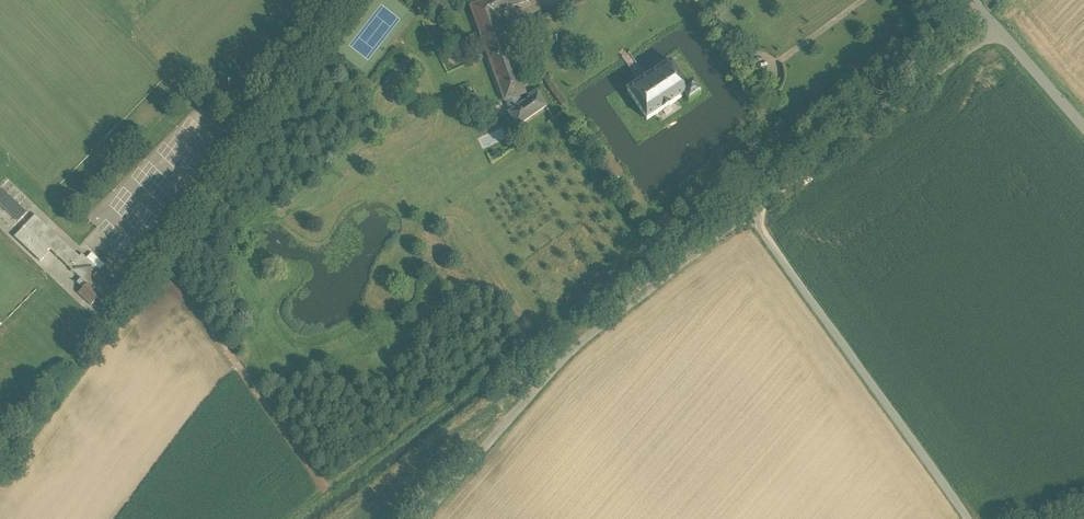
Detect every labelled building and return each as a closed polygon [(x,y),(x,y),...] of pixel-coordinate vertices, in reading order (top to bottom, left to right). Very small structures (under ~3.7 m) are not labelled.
[(429,1),(443,10),(444,9),(446,10),(451,2),(449,1),(448,0),(430,0),(429,1)] [(479,34),(501,26),(497,14),(533,0),(485,0),(469,6),(479,34)] [(527,95),(501,26),(479,34),(467,39),(476,61),(489,64),(501,97),(493,101),(495,107),(502,105),(506,116),(509,115),(517,128),(547,106),(537,92),(526,100),(524,96),(527,95)] [(642,81),(625,91),(646,122),(684,96),(688,103),(701,94),(693,81),(687,84),(671,61),(642,81)] [(27,212),(2,188),(1,188),(0,190),(0,204),(18,222),(26,213),(27,212)] [(676,221),(666,210),(654,219),(664,231),(676,221)] [(80,256),(35,215),(25,226),(87,284),(78,293),(91,305),(114,281),(102,268),(100,270),(83,253),(80,256)] [(15,237),(40,261),(49,253),(23,228),(15,237)] [(42,265),(54,278),(63,270),(51,257),(42,265)] [(81,288),(68,275),(61,282),(74,295),(81,288)]
